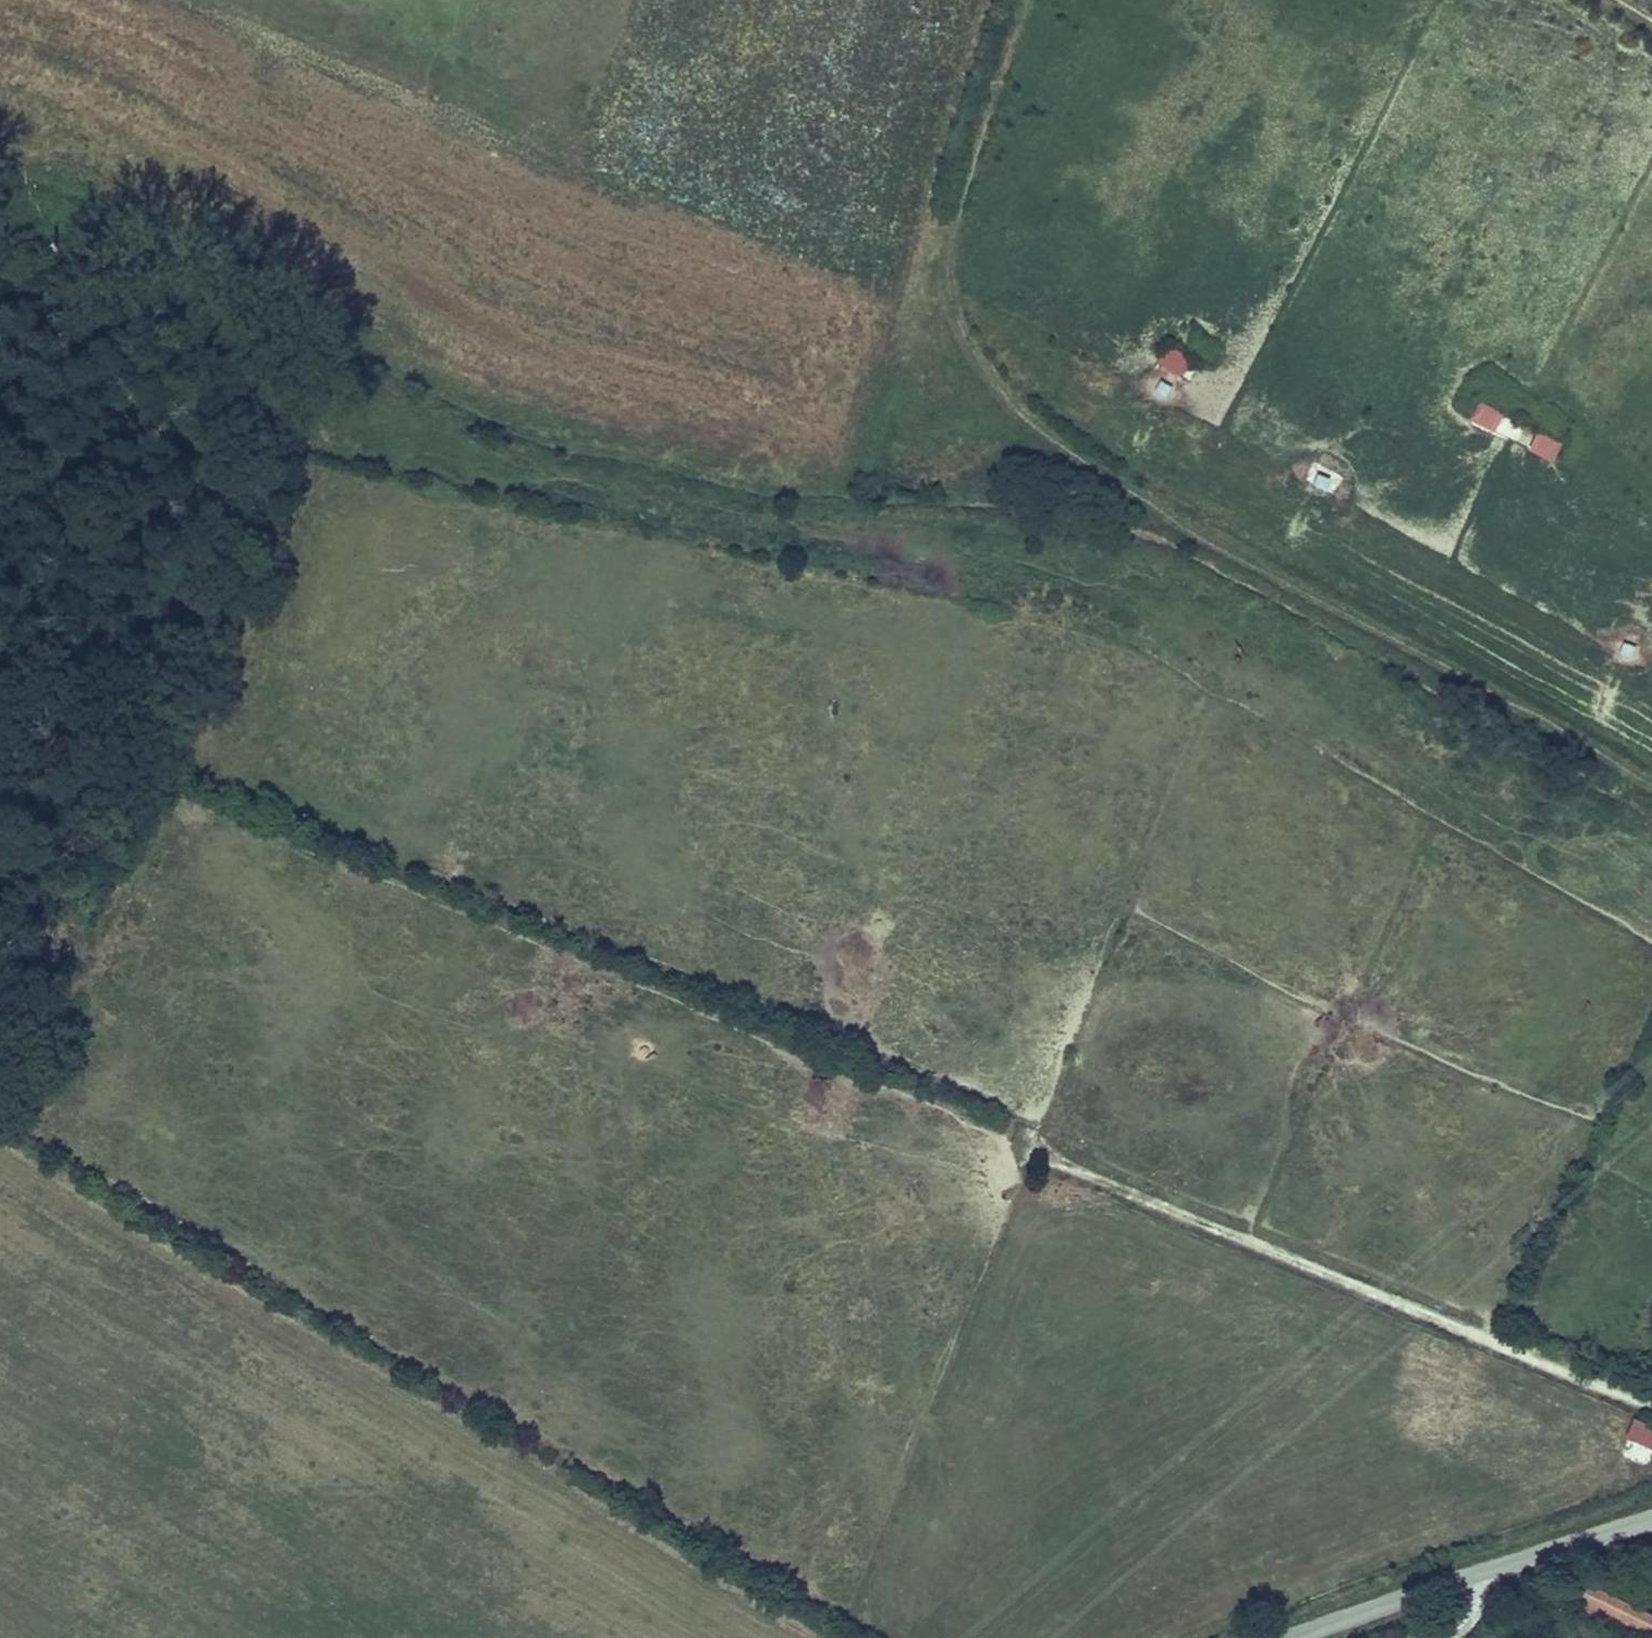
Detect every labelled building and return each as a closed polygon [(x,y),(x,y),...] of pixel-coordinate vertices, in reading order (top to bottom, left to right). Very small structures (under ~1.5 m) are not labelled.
[(1183,380),(1192,358),(1167,347),(1157,369),(1183,380)] [(1469,423),(1496,435),(1505,415),(1479,402),(1469,423)] [(1553,464),(1563,444),(1536,431),(1527,451),(1553,464)] [(1624,1441),(1651,1454),(1651,1429),(1633,1421),(1624,1441)]
